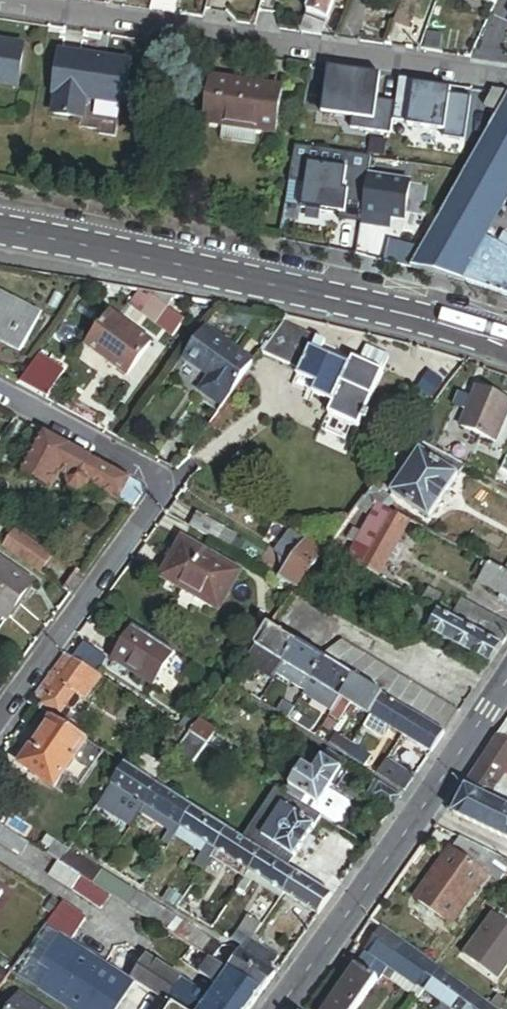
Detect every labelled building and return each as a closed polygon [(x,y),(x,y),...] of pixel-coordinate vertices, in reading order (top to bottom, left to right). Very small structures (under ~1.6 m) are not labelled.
[(151,13),(165,14),(169,0),(154,0),(151,13)] [(308,13),(326,20),(334,0),(313,0),(308,13)] [(412,0),(402,0),(393,25),(408,30),(419,3),(412,0)] [(494,9),(498,0),(472,0),(494,9)] [(308,13),(300,35),(320,38),(326,20),(308,13)] [(16,98),(24,49),(0,46),(0,95),(16,98)] [(66,96),(63,117),(91,121),(94,101),(129,106),(135,65),(67,55),(62,95),(66,96)] [(379,101),(382,76),(334,69),(327,115),(356,119),(354,130),(390,135),(393,121),(395,104),(379,101)] [(465,141),(471,98),(451,95),(451,91),(430,88),(415,85),(416,81),(399,79),(395,104),(393,121),(408,123),(408,127),(444,132),(443,138),(465,141)] [(238,130),(268,135),(281,137),(289,92),(219,81),(212,126),(238,130)] [(492,92),(484,106),(498,114),(506,98),(506,94),(492,92)] [(418,263),(462,279),(485,236),(506,195),(506,98),(498,114),(497,116),(418,263)] [(266,148),(268,135),(238,130),(236,143),(266,148)] [(383,156),(386,141),(370,139),(368,154),(383,156)] [(369,173),(370,158),(296,147),(289,181),(311,184),(313,166),(369,173)] [(363,223),(368,178),(369,173),(313,166),(311,184),(306,210),(342,216),(341,221),(363,223)] [(408,218),(411,182),(368,178),(363,223),(381,226),(382,216),(394,217),(408,218)] [(394,227),(394,217),(382,216),(381,226),(394,227)] [(462,279),(506,296),(506,243),(485,236),(462,279)] [(417,260),(420,241),(407,239),(403,257),(417,260)] [(4,282),(0,288),(0,326),(14,337),(12,340),(31,353),(55,320),(4,282)] [(173,309),(159,298),(147,314),(161,325),(173,309)] [(156,344),(117,314),(93,346),(133,375),(156,344)] [(333,341),(290,322),(279,338),(272,346),(268,352),(307,370),(316,348),(328,353),(333,341)] [(260,361),(212,327),(190,358),(216,377),(207,390),(228,406),(260,361)] [(272,346),(279,338),(274,334),(268,343),(272,346)] [(328,353),(316,348),(307,370),(305,374),(324,382),(319,393),(340,402),(357,366),(328,353)] [(390,371),(360,358),(357,366),(340,402),(336,413),(366,427),(390,371)] [(36,391),(52,370),(39,361),(24,382),(36,391)] [(480,387),(463,425),(497,440),(506,416),(506,398),(480,387)] [(24,476),(53,491),(61,476),(75,449),(46,434),(24,476)] [(462,467),(407,439),(403,445),(417,452),(409,463),(405,470),(401,467),(396,475),(400,478),(390,495),(427,519),(462,467)] [(142,486),(75,449),(61,476),(71,481),(81,487),(85,479),(124,499),(128,492),(140,501),(144,496),(142,486)] [(405,470),(409,463),(405,460),(401,467),(405,470)] [(394,471),(388,466),(365,499),(373,503),(386,510),(390,503),(378,495),(394,471)] [(81,487),(71,481),(70,482),(72,490),(80,494),(88,492),(91,486),(134,509),(137,506),(124,499),(85,479),(81,487)] [(137,506),(140,501),(128,492),(124,499),(137,506)] [(373,503),(365,499),(356,511),(362,514),(368,505),(371,507),(373,503)] [(409,522),(386,510),(373,503),(371,507),(359,530),(354,539),(343,560),(379,579),(389,560),(397,544),(409,522)] [(194,510),(186,525),(220,545),(229,530),(194,510)] [(292,532),(277,552),(292,562),(308,540),(292,532)] [(18,533),(6,550),(41,575),(53,558),(18,533)] [(299,590),(327,551),(308,540),(292,562),(279,579),(299,590)] [(241,574),(184,542),(164,580),(220,611),(241,574)] [(404,547),(397,544),(389,560),(395,564),(404,547)] [(504,573),(488,565),(479,583),(501,595),(506,599),(506,575),(504,573)] [(6,569),(0,578),(0,614),(15,625),(39,592),(6,569)] [(428,590),(421,602),(434,609),(440,597),(428,590)] [(501,595),(498,599),(506,604),(506,599),(501,595)] [(491,666),(503,647),(452,619),(434,609),(421,602),(419,601),(408,622),(491,666)] [(506,641),(506,625),(462,601),(452,619),(503,647),(506,641)] [(301,644),(273,627),(260,646),(288,664),(301,644)] [(158,687),(178,655),(136,628),(115,661),(158,687)] [(444,736),(459,714),(342,639),(320,657),(329,663),(357,680),(387,699),(419,720),(444,736)] [(85,644),(74,660),(93,672),(100,676),(110,661),(85,644)] [(301,644),(288,664),(317,682),(329,663),(320,657),(301,644)] [(260,646),(250,659),(279,678),(280,676),(288,664),(260,646)] [(74,660),(66,654),(30,704),(41,712),(45,707),(66,722),(72,714),(77,712),(82,706),(82,699),(77,696),(93,672),(74,660)] [(344,699),(357,680),(329,663),(317,682),(329,690),(342,698),(344,699)] [(317,682),(288,664),(280,676),(309,694),(317,682)] [(375,719),(387,699),(357,680),(344,699),(340,706),(350,712),(354,705),(355,706),(375,719)] [(309,694),(309,695),(336,713),(340,706),(344,699),(342,698),(338,704),(325,696),(329,690),(317,682),(309,694)] [(342,698),(329,690),(325,696),(338,704),(342,698)] [(407,739),(419,720),(387,699),(375,719),(407,739)] [(281,713),(292,720),(298,712),(299,711),(287,704),(281,713)] [(336,713),(334,716),(344,723),(355,706),(354,705),(350,712),(340,706),(336,713)] [(298,712),(292,720),(300,725),(305,717),(298,712)] [(57,790),(88,742),(54,720),(26,763),(45,775),(42,781),(57,790)] [(432,755),(444,736),(419,720),(407,739),(432,755)] [(219,734),(204,724),(194,738),(209,749),(216,739),(219,734)] [(185,750),(194,738),(181,730),(166,752),(178,761),(185,750)] [(500,735),(481,763),(506,776),(506,739),(500,735)] [(333,748),(350,758),(357,748),(339,737),(333,748)] [(201,761),(209,749),(194,738),(185,750),(201,761)] [(216,739),(209,749),(225,760),(232,750),(216,739)] [(357,748),(350,758),(368,769),(374,759),(357,748)] [(322,820),(338,829),(345,828),(354,813),(353,806),(333,794),(336,789),(345,773),(350,765),(331,753),(317,775),(306,768),(288,798),(322,820)] [(45,775),(26,763),(23,768),(42,781),(45,775)] [(481,763),(465,787),(468,788),(506,807),(506,776),(481,763)] [(391,764),(382,778),(405,794),(414,779),(391,764)] [(141,815),(159,787),(135,772),(127,767),(105,802),(110,805),(114,798),(141,815)] [(159,787),(164,780),(147,769),(145,773),(138,768),(135,772),(159,787)] [(352,777),(345,773),(336,789),(342,793),(352,777)] [(401,798),(376,782),(368,794),(393,810),(401,798)] [(195,810),(159,787),(141,815),(171,834),(165,844),(171,848),(178,837),(195,810)] [(468,788),(455,814),(506,840),(506,807),(468,788)] [(322,820),(288,798),(279,793),(247,843),(264,854),(290,870),(302,851),(309,856),(318,843),(310,838),(322,820)] [(229,831),(195,810),(178,837),(203,854),(196,865),(204,870),(212,858),(229,831)] [(247,880),(264,854),(247,843),(229,831),(212,858),(247,880)] [(31,846),(9,832),(0,846),(22,860),(31,846)] [(486,874),(495,880),(502,870),(506,873),(506,862),(461,839),(416,901),(450,925),(486,874)] [(62,866),(70,853),(58,845),(50,858),(59,864),(62,866)] [(136,895),(70,853),(62,866),(83,879),(111,897),(128,908),(136,895)] [(299,876),(290,870),(264,854),(247,880),(240,891),(247,895),(255,883),(258,878),(286,896),(299,876)] [(83,879),(62,866),(59,864),(50,879),(73,894),(83,879)] [(320,917),(333,897),(299,876),(286,896),(320,917)] [(283,901),(286,896),(258,878),(255,883),(283,901)] [(111,897),(83,879),(73,894),(102,911),(111,897)] [(165,901),(179,910),(184,901),(171,892),(165,901)] [(177,920),(136,895),(128,908),(169,933),(177,920)] [(316,923),(320,917),(286,896),(283,901),(316,923)] [(63,906),(53,900),(46,911),(55,917),(63,906)] [(55,917),(47,930),(72,945),(87,921),(63,906),(55,917)] [(500,918),(496,916),(467,957),(502,981),(506,974),(506,924),(500,918)] [(256,935),(263,926),(251,918),(233,942),(243,948),(246,950),(256,935)] [(211,942),(177,920),(169,933),(203,955),(211,942)] [(391,967),(408,944),(387,929),(359,968),(379,983),(383,977),(391,967)] [(134,986),(48,931),(19,977),(68,1008),(119,1008),(134,986)] [(261,938),(256,935),(246,950),(273,968),(280,957),(257,943),(261,938)] [(222,949),(211,942),(203,955),(211,960),(214,962),(222,949)] [(443,971),(408,944),(391,967),(426,994),(443,971)] [(246,950),(243,948),(239,953),(271,972),(273,968),(246,950)] [(271,972),(239,953),(227,970),(263,993),(276,976),(271,972)] [(263,993),(227,970),(214,962),(211,960),(200,976),(219,989),(209,1002),(183,986),(185,983),(148,960),(133,984),(174,1008),(251,1008),(263,993)] [(379,983),(359,968),(328,1008),(360,1008),(378,985),(379,983)] [(470,991),(443,971),(426,994),(443,1006),(441,1008),(457,1008),(470,991)] [(383,977),(379,983),(378,985),(380,987),(386,979),(383,977)] [(494,1008),(470,991),(457,1008),(494,1008)] [(20,996),(11,1008),(40,1008),(20,996)] [(494,1008),(506,1008),(506,1003),(502,999),(494,1008)]
